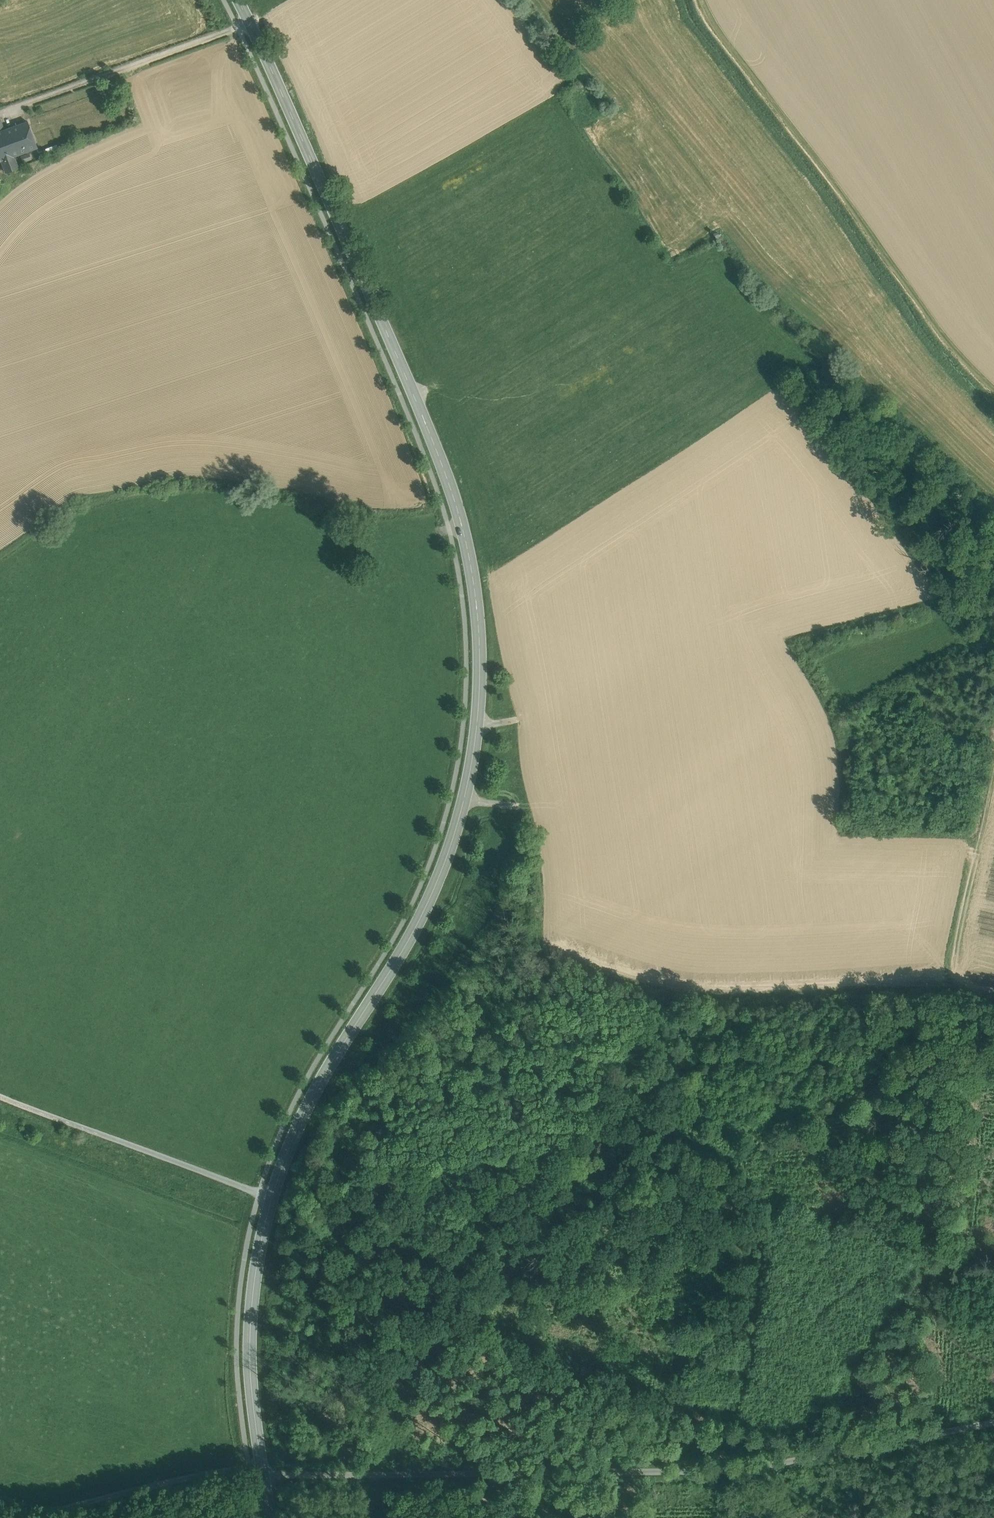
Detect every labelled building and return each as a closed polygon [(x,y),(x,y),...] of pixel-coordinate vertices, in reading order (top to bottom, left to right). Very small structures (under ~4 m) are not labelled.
[(0,131),(0,132),(10,158),(14,156),(38,148),(28,121),(0,131)] [(2,161),(6,172),(18,168),(14,156),(10,158),(0,132),(0,162),(2,161)]
